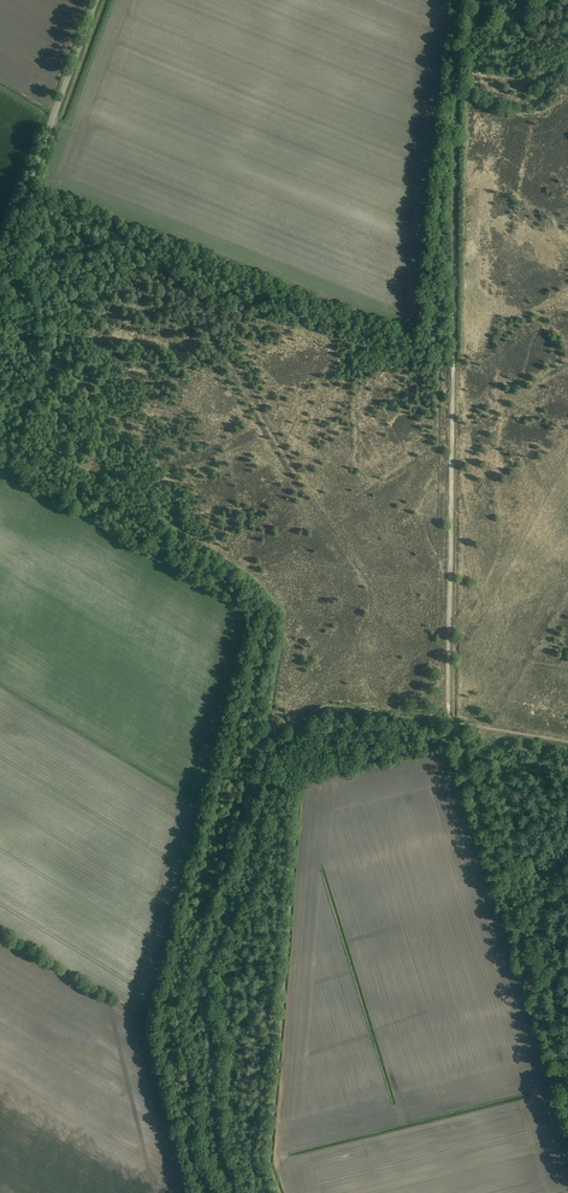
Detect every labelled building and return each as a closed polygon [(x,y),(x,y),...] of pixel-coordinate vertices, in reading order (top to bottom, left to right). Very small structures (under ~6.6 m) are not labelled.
[(551,683),(546,688),(550,693),(555,688),(551,683)]
